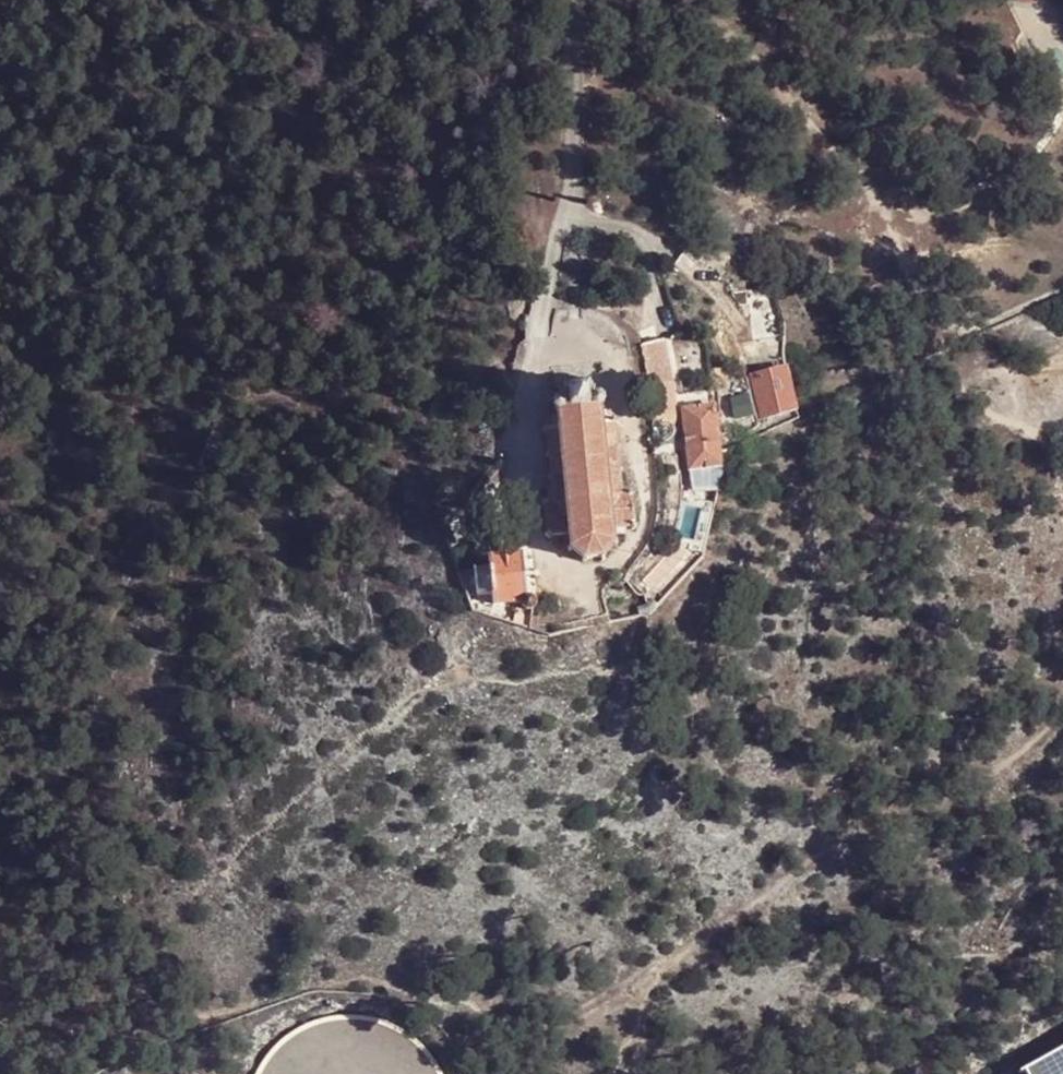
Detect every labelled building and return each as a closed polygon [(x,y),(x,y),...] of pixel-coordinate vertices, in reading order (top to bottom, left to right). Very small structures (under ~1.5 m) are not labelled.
[(797,412),(784,368),(752,376),(764,419),(797,412)] [(724,400),(721,369),(710,371),(713,402),(724,400)] [(566,379),(562,380),(564,390),(561,390),(561,393),(563,393),(563,397),(556,398),(553,400),(554,406),(557,408),(558,424),(548,426),(547,422),(544,423),(544,426),(541,426),(542,429),(545,429),(548,451),(545,452),(546,456),(547,455),(550,473),(548,473),(547,478),(549,477),(552,500),(546,500),(546,497),(542,497),(543,501),(540,501),(543,504),(546,532),(543,532),(544,535),(546,534),(547,538),(551,537),(551,534),(568,533),(570,545),(567,547),(570,552),(572,549),(582,557),(580,560),(585,563),(587,559),(599,558),(602,561),(605,559),(603,555),(611,545),(615,546),(616,543),(612,540),(611,529),(630,526),(630,529),(633,529),(633,527),(635,525),(635,521),(633,522),(630,495),(632,495),(632,491),(630,491),(629,488),(625,488),(625,492),(622,492),(619,471),(621,470),(620,466),(618,467),(616,448),(618,447),(618,444),(616,444),(613,422),(617,422),(616,418),(613,418),(612,416),(610,417),(609,419),(600,419),(598,405),(601,402),(601,396),(597,393),(591,394),(591,391),(593,390),(593,386),(591,386),(590,382),(589,377),(585,377),(585,380),(576,381),(567,382),(566,379)] [(721,466),(713,402),(681,405),(689,469),(721,466)] [(531,597),(526,597),(521,552),(486,555),(487,566),(473,570),(475,596),(491,595),(492,605),(521,605),(521,608),(526,611),(532,611),(535,607),(534,599),(531,597)] [(436,1062),(431,1056),(418,1040),(413,1035),(395,1025),(388,1021),(367,1016),(358,1015),(335,1015),(328,1016),(308,1021),(302,1025),(286,1035),(279,1042),(265,1059),(260,1066),(257,1073),(441,1073),(436,1062)] [(1024,1069),(1027,1073),(1062,1073),(1062,1047),(1024,1069)]
